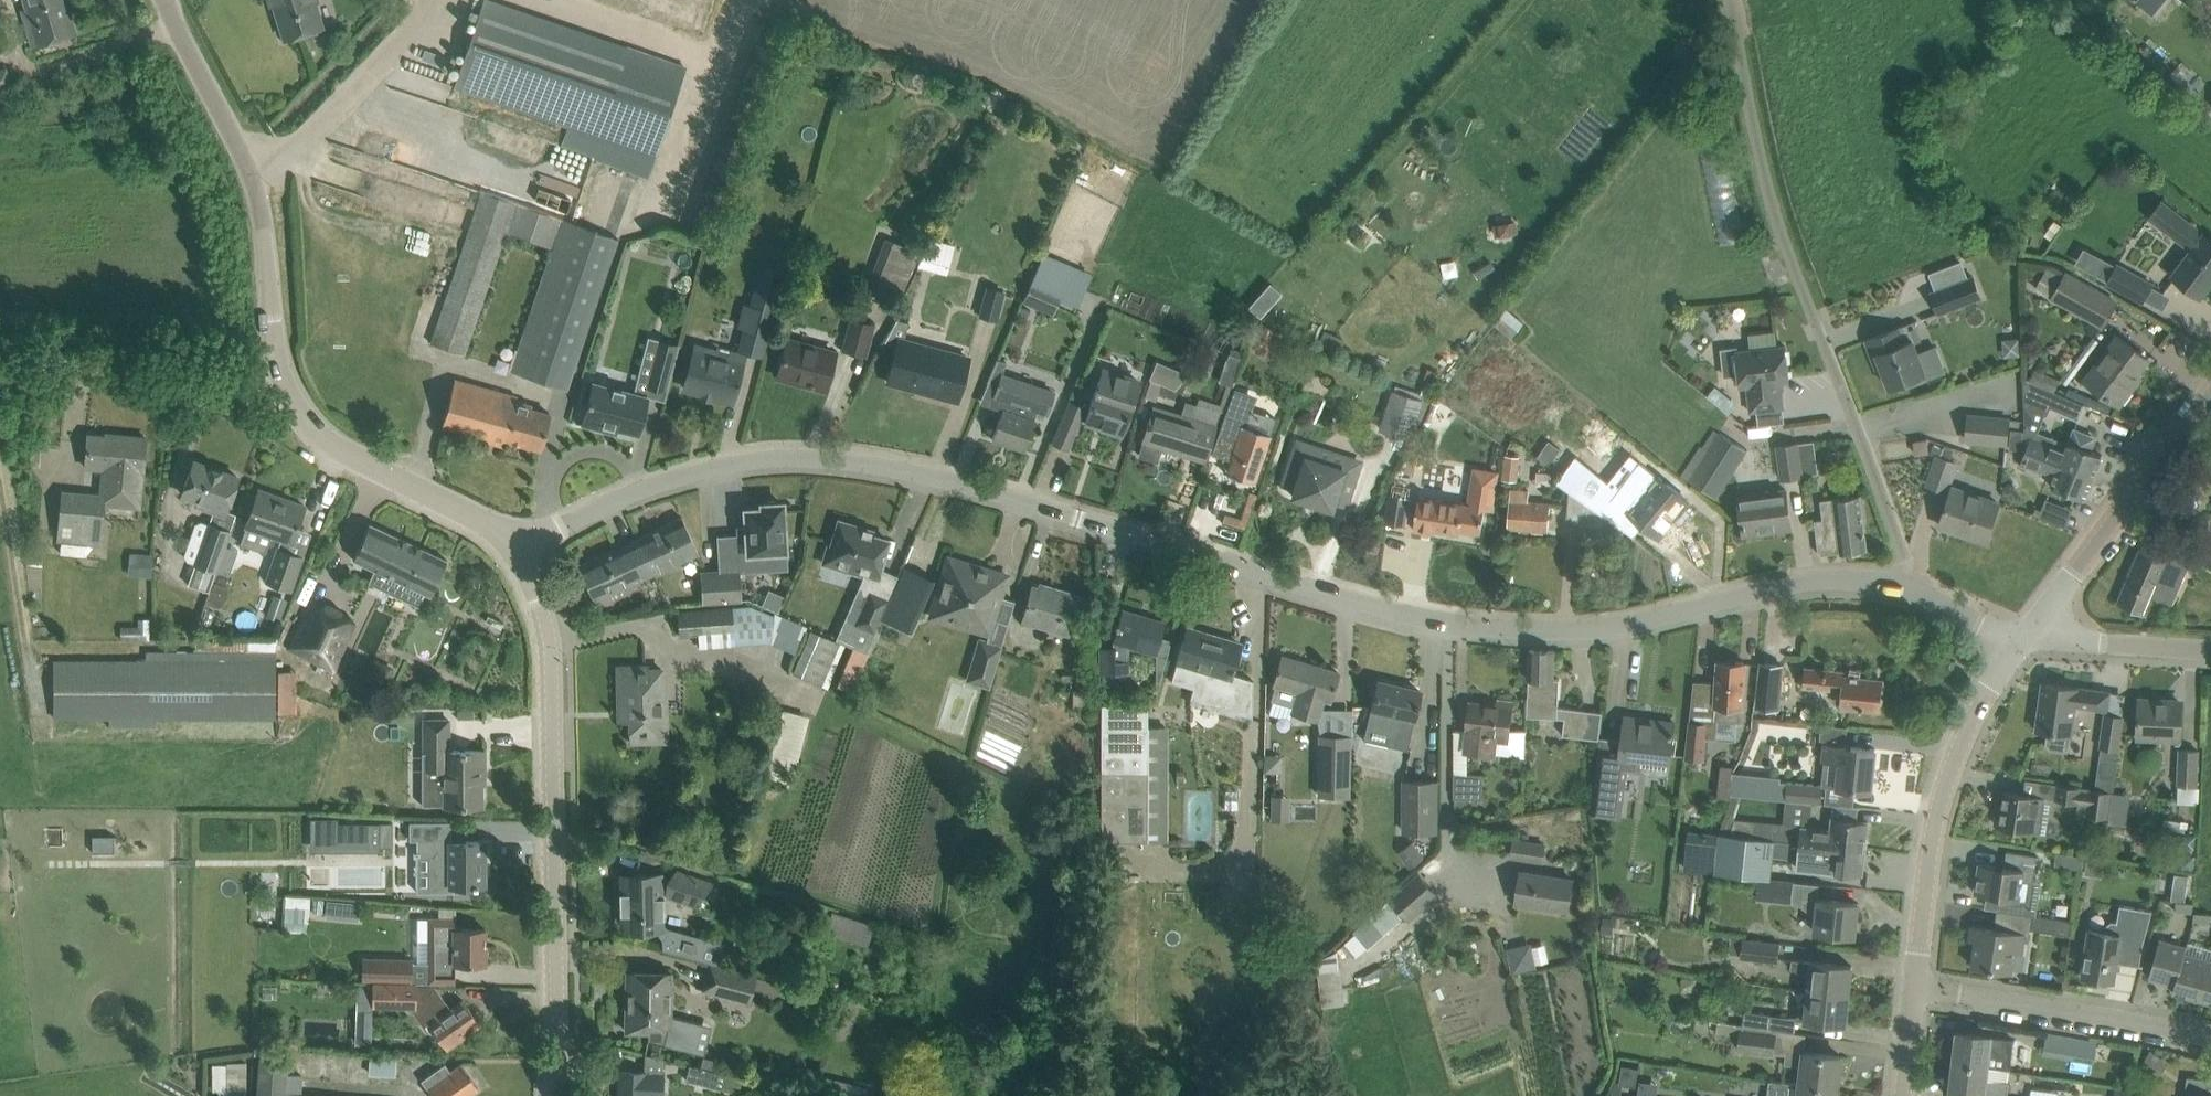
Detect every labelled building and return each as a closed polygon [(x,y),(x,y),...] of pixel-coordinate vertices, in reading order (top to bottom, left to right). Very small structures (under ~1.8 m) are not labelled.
[(66,0),(24,0),(26,7),(22,8),(33,46),(76,34),(66,0)] [(306,32),(322,27),(315,2),(318,1),(317,0),(269,0),(271,6),(274,5),(284,39),(306,32)] [(628,48),(490,0),(483,0),(453,86),(569,126),(562,148),(647,177),(684,67),(628,48)] [(2147,1),(2157,14),(2173,2),(2171,0),(2149,0),(2147,1)] [(0,70),(0,86),(8,84),(5,69),(0,70)] [(468,232),(430,342),(465,354),(506,232),(510,233),(510,232),(551,247),(517,349),(514,349),(507,369),(526,375),(554,385),(561,365),(573,369),(617,238),(570,222),(482,192),(468,232)] [(2177,212),(2160,200),(2148,216),(2192,248),(2172,275),(2195,292),(2204,280),(2209,285),(2210,282),(2210,238),(2177,212)] [(915,265),(944,273),(952,243),(923,235),(915,265)] [(885,238),(863,291),(890,302),(911,248),(885,238)] [(1973,276),(1969,277),(1962,259),(1928,272),(1935,290),(1931,292),(1939,313),(1981,296),(1973,276)] [(2118,301),(2065,271),(2064,273),(2048,264),(2035,287),(2103,326),(2118,301)] [(2117,264),(2108,281),(2143,300),(2152,283),(2117,264)] [(766,334),(767,329),(783,271),(765,267),(749,329),(766,334)] [(1032,278),(1021,301),(1052,315),(1062,292),(1032,278)] [(996,320),(1004,290),(986,286),(979,316),(996,320)] [(1276,303),(1258,322),(1259,325),(1277,333),(1289,308),(1276,303)] [(1506,308),(1493,323),(1511,338),(1524,323),(1506,308)] [(865,355),(873,323),(851,317),(843,349),(865,355)] [(1907,323),(1866,339),(1877,367),(1881,365),(1889,387),(1900,383),(1901,386),(1917,381),(1916,377),(1926,373),(1907,323)] [(1259,325),(1248,349),(1259,354),(1262,348),(1269,351),(1277,333),(1259,325)] [(1323,329),(1317,344),(1339,353),(1345,339),(1323,329)] [(2118,335),(2085,379),(2101,391),(2119,404),(2132,387),(2128,384),(2148,358),(2118,335)] [(2019,337),(2002,338),(2004,356),(2021,355),(2019,337)] [(788,339),(778,376),(797,381),(798,378),(809,381),(808,384),(825,388),(831,367),(834,352),(788,339)] [(896,354),(890,375),(888,382),(923,391),(956,400),(962,379),(967,357),(899,339),(896,354)] [(670,374),(677,345),(658,340),(651,370),(670,374)] [(690,366),(684,387),(702,392),(703,390),(712,392),(712,395),(732,400),(738,379),(742,364),(715,356),(717,351),(695,345),(690,366)] [(1722,377),(1740,375),(1741,386),(1747,385),(1750,411),(1784,407),(1781,381),(1789,380),(1785,345),(1737,350),(1736,346),(1719,348),(1722,377)] [(997,359),(978,402),(1002,410),(992,439),(1024,449),(1034,420),(1032,419),(1037,409),(1047,412),(1054,392),(1002,374),(1006,362),(997,359)] [(1155,363),(1148,381),(1148,382),(1160,387),(1173,392),(1187,376),(1155,363)] [(2084,404),(2056,392),(2055,391),(2060,379),(2034,367),(2029,380),(2023,377),(2024,405),(2047,415),(2050,407),(2078,419),(2084,404)] [(1139,381),(1121,375),(1101,369),(1092,400),(1085,421),(1122,433),(1131,405),(1132,405),(1139,381)] [(454,379),(441,427),(504,444),(505,439),(540,448),(550,413),(530,408),(531,404),(516,400),(517,396),(454,379)] [(638,434),(648,396),(593,382),(582,425),(607,431),(608,426),(638,434)] [(1148,382),(1143,399),(1155,403),(1160,387),(1148,382)] [(1725,412),(1735,402),(1716,382),(1706,391),(1725,412)] [(1394,390),(1381,428),(1410,438),(1423,399),(1394,390)] [(1070,401),(1053,442),(1068,448),(1085,408),(1070,401)] [(1153,407),(1138,454),(1156,459),(1160,446),(1185,454),(1186,450),(1205,456),(1203,460),(1205,460),(1211,439),(1215,427),(1220,411),(1196,403),(1191,419),(1153,407)] [(1242,427),(1244,420),(1226,414),(1223,421),(1216,442),(1235,449),(1227,473),(1253,481),(1260,460),(1268,435),(1242,427)] [(2009,418),(1969,414),(1966,439),(2007,443),(2009,418)] [(2027,446),(2025,426),(2025,430),(2011,429),(2009,448),(2026,449),(2020,464),(2042,473),(2043,470),(2055,475),(2051,485),(2084,498),(2093,476),(2046,458),(2047,454),(2027,446)] [(2074,427),(2068,443),(2025,426),(2027,446),(2047,454),(2046,458),(2093,476),(2102,454),(2090,449),(2094,441),(2091,434),(2074,427)] [(1720,432),(1689,480),(1715,497),(1746,448),(1720,432)] [(60,490),(59,493),(55,543),(103,548),(106,505),(140,508),(146,438),(112,434),(111,439),(105,439),(105,437),(88,435),(85,469),(102,471),(100,493),(60,490)] [(1927,439),(1914,441),(1916,453),(1929,451),(1927,439)] [(1799,442),(1803,474),(1818,472),(1814,440),(1799,442)] [(1345,457),(1321,449),(1297,441),(1282,484),(1295,488),(1293,495),(1331,508),(1340,480),(1352,484),(1358,466),(1344,461),(1345,457)] [(1802,474),(1803,474),(1799,442),(1778,445),(1782,478),(1802,476),(1802,474)] [(1956,462),(1950,460),(1955,447),(1945,444),(1944,446),(1935,443),(1931,453),(1938,456),(1928,484),(1947,490),(1956,462)] [(1517,480),(1520,456),(1506,454),(1503,478),(1517,480)] [(1558,455),(1550,465),(1563,474),(1557,482),(1570,491),(1603,514),(1604,513),(1615,500),(1601,490),(1570,468),(1573,465),(1558,455)] [(214,575),(229,535),(236,514),(226,510),(238,476),(194,461),(181,499),(189,501),(187,505),(212,514),(209,523),(195,563),(193,568),(214,575)] [(1420,489),(1415,522),(1437,526),(1437,522),(1461,526),(1462,522),(1482,526),(1486,501),(1492,502),(1492,500),(1498,466),(1476,462),(1470,497),(1420,489)] [(1629,483),(1614,502),(1629,514),(1630,512),(1635,515),(1659,535),(1688,499),(1671,485),(1659,476),(1656,473),(1656,474),(1644,465),(1629,483)] [(1395,479),(1391,505),(1406,508),(1410,481),(1395,479)] [(1953,487),(1940,524),(1963,532),(1965,528),(1987,536),(1999,502),(1953,487)] [(288,552),(305,505),(259,489),(240,544),(264,552),(269,538),(279,541),(264,584),(290,592),(302,556),(288,552)] [(1511,489),(1508,526),(1548,529),(1550,507),(1550,503),(1528,501),(1529,490),(1511,489)] [(1792,528),(1789,506),(1787,489),(1739,495),(1741,513),(1744,535),(1792,528)] [(1823,519),(1815,520),(1819,554),(1841,551),(1841,552),(1867,548),(1860,494),(1820,500),(1823,519)] [(2045,496),(2038,512),(2063,524),(2070,507),(2045,496)] [(785,550),(782,503),(778,503),(774,500),(769,501),(766,504),(762,504),(762,509),(745,510),(748,551),(737,552),(738,570),(771,569),(770,551),(785,550)] [(638,537),(655,572),(699,553),(682,517),(638,537)] [(888,540),(871,535),(873,530),(863,527),(839,520),(831,547),(828,546),(823,563),(865,575),(865,572),(877,576),(888,540)] [(430,595),(447,559),(369,523),(353,558),(385,574),(379,586),(396,595),(402,582),(430,595)] [(594,600),(655,572),(638,537),(578,566),(594,600)] [(2117,601),(2146,613),(2163,572),(2176,577),(2180,566),(2139,548),(2117,601)] [(130,553),(127,574),(151,577),(152,570),(161,572),(165,550),(154,549),(153,556),(130,553)] [(1007,575),(948,558),(931,615),(987,632),(985,639),(977,637),(965,680),(988,687),(1013,600),(1000,596),(1007,575)] [(738,570),(701,572),(704,606),(740,603),(739,592),(738,570)] [(1040,585),(1040,586),(1033,584),(1028,603),(1023,619),(1072,634),(1083,597),(1040,585)] [(851,604),(835,642),(849,648),(863,654),(873,631),(888,599),(870,591),(862,609),(851,604)] [(679,635),(697,634),(698,646),(770,641),(773,616),(748,606),(677,611),(679,635)] [(350,627),(308,608),(291,647),(332,666),(343,641),(344,641),(350,627)] [(1116,628),(1112,640),(1156,653),(1165,622),(1164,621),(1164,622),(1140,615),(1140,614),(1122,608),(1117,624),(1115,624),(1116,628)] [(120,625),(119,639),(145,640),(145,626),(120,625)] [(1180,649),(1171,681),(1222,696),(1228,677),(1230,678),(1240,644),(1186,628),(1180,649)] [(810,631),(792,672),(831,689),(849,648),(835,642),(810,631)] [(1075,664),(1095,665),(1095,639),(1076,634),(1075,664)] [(1118,699),(1117,672),(1129,672),(1128,659),(1115,660),(1115,646),(1100,646),(1100,699),(1118,699)] [(1528,697),(1527,715),(1565,717),(1565,729),(1564,735),(1581,737),(1585,709),(1558,706),(1560,678),(1554,678),(1555,650),(1530,649),(1529,671),(1528,697)] [(1273,704),(1269,716),(1289,722),(1292,713),(1316,720),(1323,698),(1330,700),(1338,672),(1281,656),(1273,684),(1276,685),(1271,703),(1273,704)] [(54,661),(54,717),(276,717),(276,661),(54,661)] [(1694,681),(1691,722),(1708,723),(1706,736),(1706,737),(1719,738),(1719,719),(1738,720),(1743,721),(1744,706),(1747,663),(1718,661),(1716,683),(1710,682),(1694,681)] [(1757,707),(1777,709),(1782,664),(1762,662),(1757,707)] [(635,669),(635,665),(617,666),(618,721),(630,720),(630,742),(650,741),(667,741),(667,731),(666,712),(662,713),(662,668),(635,669)] [(1805,666),(1803,685),(1843,689),(1842,705),(1880,709),(1883,679),(1846,675),(1846,671),(1805,666)] [(1408,743),(1414,718),(1420,691),(1376,681),(1366,725),(1391,730),(1389,739),(1408,743)] [(2110,691),(2093,689),(2047,683),(2046,696),(2041,695),(2036,729),(2050,731),(2048,742),(2052,747),(2063,749),(2068,745),(2069,734),(2071,734),(2076,704),(2091,707),(2091,709),(2107,711),(2108,709),(2110,691)] [(1073,690),(1072,712),(1083,712),(1083,722),(1096,722),(1096,712),(1095,712),(1095,690),(1073,690)] [(2138,720),(2137,737),(2181,739),(2182,725),(2183,703),(2159,702),(2159,698),(2139,697),(2138,720)] [(1519,753),(1524,753),(1526,731),(1509,729),(1512,702),(1499,700),(1498,705),(1471,702),(1468,731),(1466,750),(1495,753),(1497,739),(1508,741),(1519,753)] [(1168,726),(1147,726),(1147,704),(1101,704),(1101,841),(1168,841),(1168,726)] [(795,770),(805,713),(779,709),(769,766),(795,770)] [(2114,790),(2119,748),(2123,715),(2106,713),(2096,788),(2114,790)] [(1640,772),(1642,757),(1670,760),(1675,721),(1625,715),(1622,739),(1619,767),(1599,764),(1592,814),(1621,818),(1627,770),(1640,772)] [(448,719),(423,719),(423,769),(441,769),(441,806),(482,806),(481,775),(485,775),(484,750),(449,750),(448,719)] [(1691,722),(1687,757),(1704,758),(1706,737),(1706,736),(1708,723),(1691,722)] [(1318,796),(1348,796),(1349,735),(1319,734),(1318,796)] [(1619,767),(1622,739),(1602,737),(1599,764),(1619,767)] [(1825,759),(1822,784),(1824,784),(1824,785),(1838,787),(1857,789),(1871,790),(1876,748),(1826,743),(1825,743),(1823,759),(1825,759)] [(1769,750),(1754,749),(1753,763),(1767,765),(1769,750)] [(2180,749),(2178,784),(2197,785),(2198,749),(2180,749)] [(1281,767),(1281,755),(1263,755),(1263,767),(1281,767)] [(1733,770),(1731,793),(1732,793),(1732,794),(1744,795),(1744,794),(1769,797),(1772,775),(1733,770)] [(1455,774),(1455,797),(1483,797),(1483,774),(1455,774)] [(1406,780),(1405,831),(1436,831),(1436,781),(1406,780)] [(1788,780),(1786,799),(1812,802),(1822,803),(1824,785),(1824,784),(1822,784),(1788,780)] [(2055,797),(2055,798),(2065,800),(2079,802),(2088,803),(2086,813),(2109,817),(2113,791),(2082,786),(2057,783),(2055,797)] [(2004,790),(1999,826),(2021,829),(2032,831),(2041,833),(2046,796),(2024,793),(2004,790)] [(1732,794),(1720,833),(1799,843),(1800,841),(1865,847),(1868,821),(1834,817),(1833,817),(1831,829),(1807,826),(1808,819),(1810,819),(1812,802),(1786,799),(1783,824),(1755,821),(1735,819),(1744,795),(1732,794)] [(1271,796),(1270,821),(1289,821),(1289,796),(1271,796)] [(336,817),(311,817),(311,848),(378,847),(378,821),(336,821),(336,817)] [(2164,817),(2162,827),(2185,831),(2187,821),(2164,817)] [(408,821),(408,840),(441,840),(440,821),(408,821)] [(1720,833),(1716,871),(1771,877),(1772,862),(1827,868),(1827,870),(1841,871),(1863,874),(1865,847),(1800,841),(1799,843),(1720,833)] [(1514,836),(1510,857),(1543,863),(1547,843),(1514,836)] [(485,865),(485,844),(485,841),(463,842),(450,842),(446,842),(446,846),(430,846),(431,884),(443,883),(443,886),(473,886),(478,886),(478,885),(485,885),(485,865)] [(1414,842),(1399,853),(1410,868),(1425,857),(1414,842)] [(1980,862),(1975,892),(2020,899),(2023,880),(2033,882),(2038,855),(2007,850),(2005,866),(1980,862)] [(2180,854),(2178,868),(2192,869),(2193,856),(2180,854)] [(662,946),(683,952),(710,959),(716,952),(717,940),(662,924),(661,893),(693,904),(702,893),(703,879),(676,870),(667,881),(641,872),(621,880),(622,924),(642,931),(654,927),(662,939),(662,946)] [(1419,871),(1389,898),(1409,921),(1439,895),(1419,871)] [(1521,871),(1516,901),(1569,909),(1573,879),(1521,871)] [(1759,877),(1757,897),(1791,901),(1794,881),(1759,877)] [(2176,900),(2193,902),(2193,892),(2179,892),(2178,900),(2176,900)] [(281,893),(280,929),(305,930),(306,894),(281,893)] [(1804,896),(1802,906),(1816,916),(1815,931),(1855,935),(1859,902),(1804,896)] [(1388,900),(1369,916),(1385,934),(1403,918),(1388,900)] [(2193,911),(2193,902),(2176,900),(2175,910),(2193,911)] [(2090,929),(2083,976),(2113,981),(2117,957),(2122,954),(2127,954),(2129,941),(2143,944),(2153,910),(2120,904),(2117,921),(2112,920),(2098,930),(2090,929)] [(1972,924),(1970,939),(1977,940),(1973,965),(2011,971),(2014,951),(2021,952),(2023,940),(2029,941),(2033,914),(1998,909),(1995,928),(1972,924)] [(830,911),(824,926),(865,941),(870,925),(830,911)] [(2194,922),(2210,923),(2210,920),(2210,912),(2194,911),(2194,922)] [(1603,917),(1601,931),(1612,933),(1614,918),(1603,917)] [(2046,918),(2044,931),(2071,934),(2073,921),(2046,918)] [(455,920),(434,920),(434,968),(455,968),(455,964),(485,964),(485,929),(455,928),(455,920)] [(1781,943),(1743,937),(1740,956),(1778,962),(1781,943)] [(2185,952),(2187,946),(2160,938),(2155,956),(2149,977),(2175,984),(2184,952),(2185,952)] [(2210,959),(2204,957),(2206,951),(2187,946),(2185,952),(2184,952),(2175,984),(2173,990),(2200,998),(2210,959)] [(364,958),(363,980),(413,982),(414,960),(364,958)] [(2210,1001),(2210,959),(2200,998),(2210,1001)] [(1809,990),(1849,994),(1852,965),(1803,960),(1802,973),(1810,979),(1809,990)] [(710,964),(703,988),(749,1000),(755,976),(710,964)] [(670,1014),(671,971),(655,971),(633,971),(627,971),(627,981),(626,1030),(648,1031),(648,1040),(669,1045),(705,1054),(712,1024),(670,1014)] [(416,1005),(407,1005),(428,1036),(434,1032),(446,1048),(480,1024),(463,1000),(445,1012),(441,1006),(425,983),(416,984),(416,1005)] [(416,984),(371,984),(371,1005),(407,1005),(416,1005),(416,984)] [(1846,1024),(1849,994),(1809,990),(1807,1001),(1798,1005),(1797,1019),(1846,1024)] [(1745,1010),(1743,1024),(1770,1028),(1773,1014),(1745,1010)] [(1775,1033),(1742,1029),(1743,1024),(1718,1020),(1716,1031),(1742,1035),(1740,1049),(1773,1052),(1775,1033)] [(2014,1056),(2012,1056),(2014,1038),(1957,1031),(1954,1062),(1988,1067),(2012,1069),(2014,1056)] [(2092,1066),(2096,1041),(2046,1032),(2042,1057),(2092,1066)] [(1787,1049),(1785,1063),(1803,1065),(1801,1083),(1838,1087),(1842,1055),(1820,1053),(1787,1049)] [(285,1092),(288,1056),(258,1053),(255,1095),(323,1095),(285,1092)] [(396,1058),(369,1056),(368,1073),(395,1075),(396,1058)] [(1988,1067),(1954,1062),(1950,1092),(1972,1095),(1979,1095),(2007,1095),(2009,1082),(1986,1079),(1988,1067)] [(421,1080),(433,1095),(467,1095),(478,1088),(461,1063),(450,1071),(445,1063),(421,1080)] [(227,1064),(211,1064),(212,1091),(227,1091),(227,1064)] [(689,1064),(685,1079),(738,1092),(742,1077),(689,1064)] [(1616,1091),(1632,1092),(1634,1065),(1618,1064),(1616,1091)] [(619,1095),(661,1095),(662,1073),(644,1072),(620,1071),(619,1095)] [(820,1095),(824,1095),(851,1095),(854,1083),(825,1075),(820,1095)] [(2187,1076),(2185,1094),(2189,1094),(2189,1095),(2210,1095),(2210,1078),(2187,1076)] [(1838,1087),(1801,1083),(1770,1080),(1768,1095),(1837,1095),(1838,1087)] [(2114,1095),(2134,1095),(2135,1088),(2115,1086),(2114,1095)]
